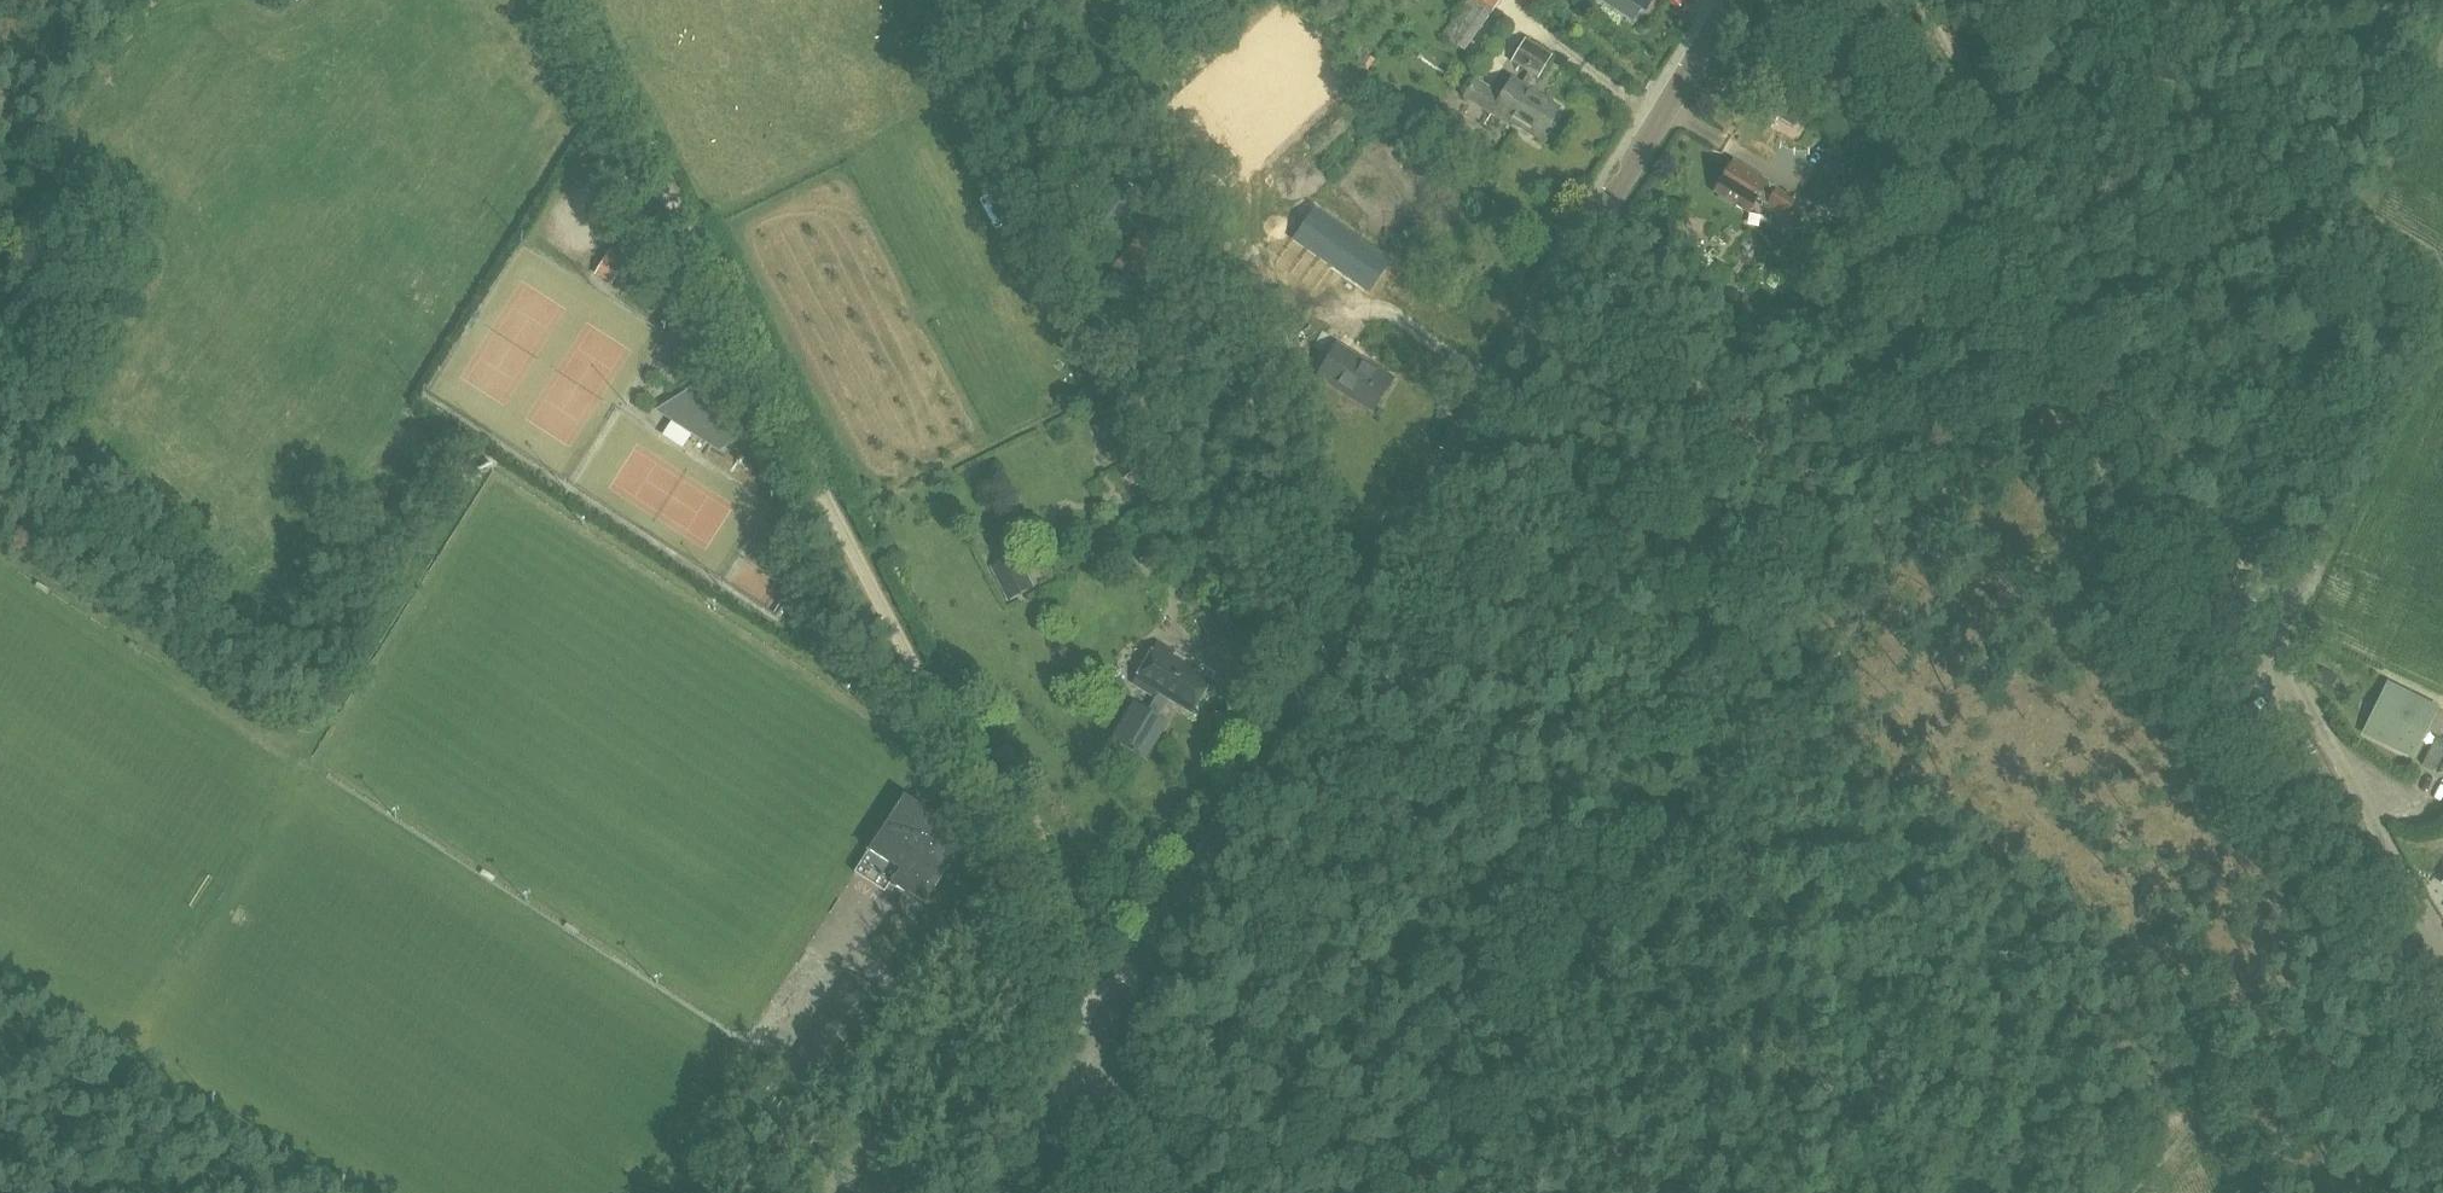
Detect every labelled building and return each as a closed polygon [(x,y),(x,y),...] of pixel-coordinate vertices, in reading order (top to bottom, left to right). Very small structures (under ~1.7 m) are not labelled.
[(1465,50),(1494,9),(1492,8),(1498,0),(1466,0),(1442,34),(1465,50)] [(1511,62),(1538,78),(1552,55),(1525,38),(1511,62)] [(1511,122),(1540,140),(1560,107),(1511,78),(1501,95),(1474,79),(1463,97),(1510,125),(1511,122)] [(1780,98),(1770,113),(1791,126),(1800,111),(1780,98)] [(1806,197),(1851,222),(1862,203),(1845,193),(1855,176),(1829,160),(1806,197)] [(1756,198),(1785,215),(1794,200),(1733,162),(1715,191),(1748,211),(1756,198)] [(1315,206),(1292,240),(1369,293),(1393,260),(1315,206)] [(596,273),(611,283),(627,259),(612,249),(596,273)] [(1317,376),(1374,410),(1394,378),(1337,344),(1317,376)] [(675,421),(719,449),(737,438),(702,383),(672,402),(675,421)] [(1137,479),(1132,471),(1124,477),(1130,485),(1137,479)] [(990,567),(1008,602),(1036,587),(1018,552),(990,567)] [(755,572),(742,590),(783,618),(796,600),(755,572)] [(1144,758),(1165,724),(1157,719),(1170,698),(1192,711),(1210,681),(1193,671),(1196,666),(1158,642),(1134,682),(1156,696),(1146,713),(1132,703),(1111,738),(1144,758)] [(2322,668),(2314,682),(2329,690),(2336,675),(2322,668)] [(2362,735),(2415,761),(2440,707),(2388,681),(2362,735)] [(2437,738),(2424,764),(2437,771),(2442,759),(2442,741),(2437,738)] [(891,882),(925,904),(968,836),(904,794),(869,849),(899,869),(891,882)] [(894,907),(904,914),(910,904),(900,897),(894,907)]
